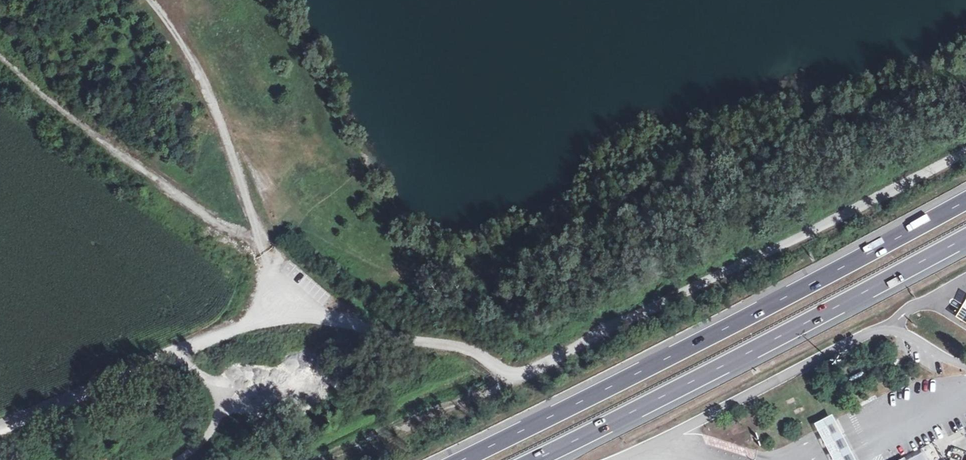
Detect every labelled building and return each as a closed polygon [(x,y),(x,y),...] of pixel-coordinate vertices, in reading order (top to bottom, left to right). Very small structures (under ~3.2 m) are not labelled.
[(811,426),(827,459),(856,459),(851,449),(834,415),(811,426)] [(936,442),(924,446),(929,459),(943,459),(936,442)]
